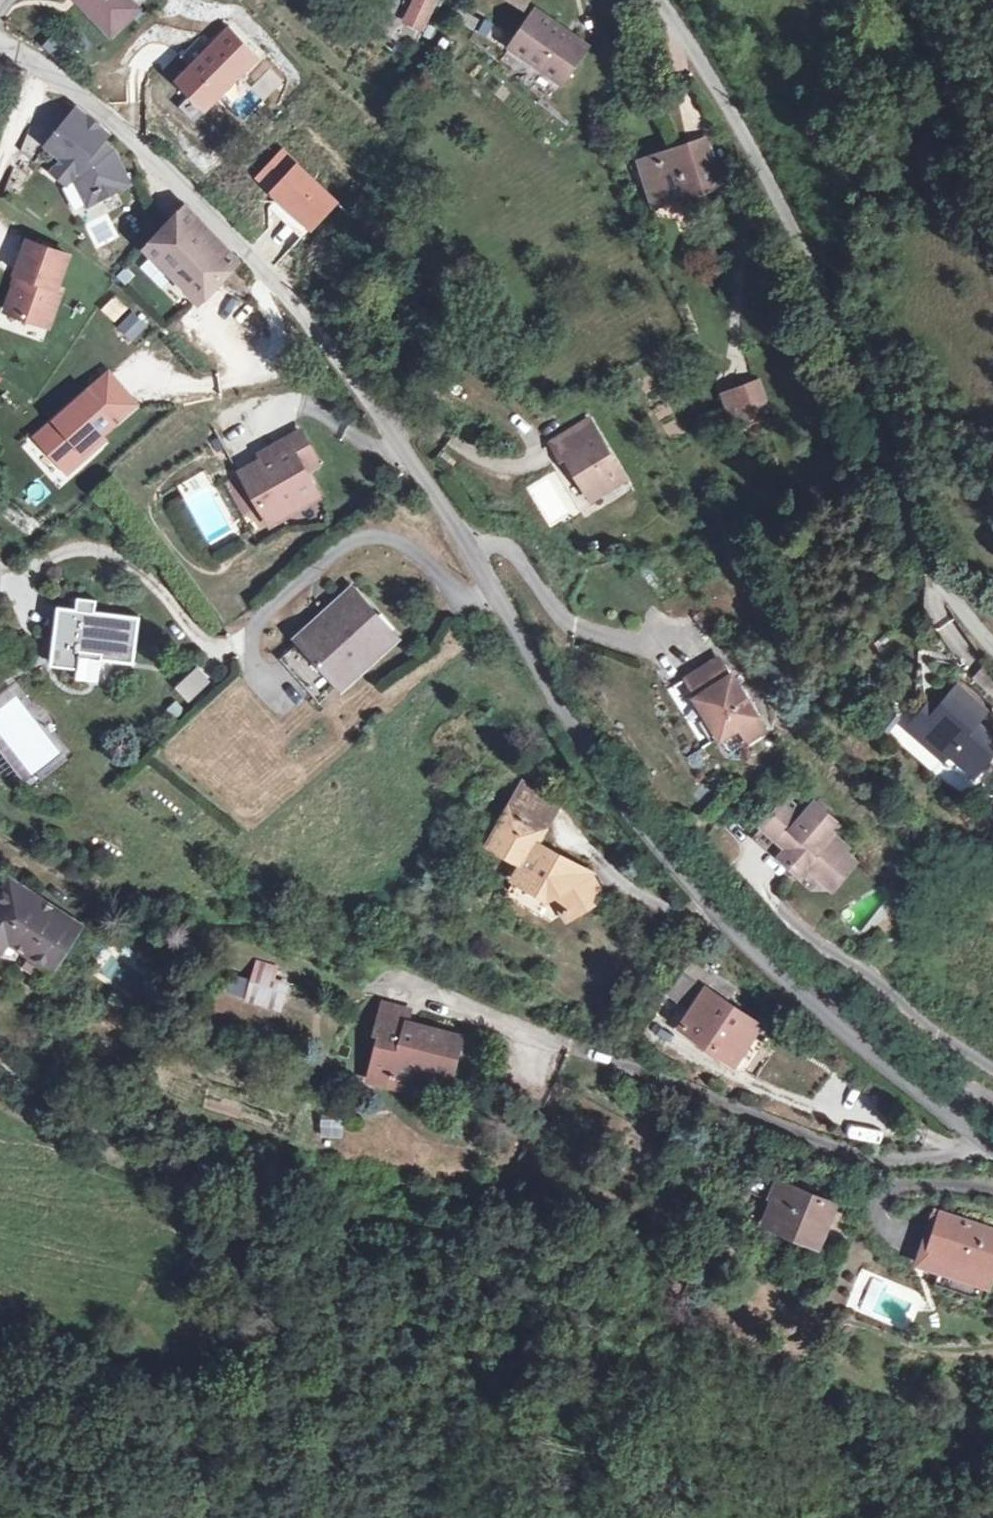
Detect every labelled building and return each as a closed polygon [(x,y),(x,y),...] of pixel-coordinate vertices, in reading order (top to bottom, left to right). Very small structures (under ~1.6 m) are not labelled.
[(110,35),(138,9),(130,0),(77,0),(110,35)] [(368,27),(414,48),(436,0),(380,0),(368,27)] [(587,47),(535,11),(511,46),(562,82),(587,47)] [(108,135),(77,109),(48,144),(65,158),(53,171),(66,182),(72,175),(76,179),(85,195),(97,189),(101,197),(129,183),(112,152),(100,144),(108,135)] [(710,154),(706,140),(690,146),(694,159),(710,154)] [(690,146),(641,161),(653,200),(687,189),(688,194),(692,204),(705,200),(702,189),(719,184),(710,154),(694,159),(690,146)] [(97,189),(85,195),(89,203),(101,197),(97,189)] [(653,200),(655,204),(688,194),(687,189),(653,200)] [(238,261),(185,206),(167,226),(146,248),(199,301),(238,261)] [(20,273),(9,303),(26,309),(24,316),(48,325),(62,288),(57,286),(68,255),(28,241),(17,272),(20,273)] [(26,309),(9,303),(7,311),(24,316),(26,309)] [(500,375),(486,360),(479,366),(492,382),(500,375)] [(109,373),(38,435),(69,470),(139,407),(109,373)] [(641,393),(668,425),(678,416),(651,384),(641,393)] [(735,422),(766,410),(757,384),(725,395),(735,422)] [(625,479),(590,420),(552,443),(561,459),(569,454),(581,475),(578,477),(592,499),(625,479)] [(318,464),(300,432),(272,447),(275,453),(264,459),(242,471),(264,512),(281,503),(288,515),(319,497),(305,471),(318,464)] [(272,447),(261,453),(264,459),(275,453),(272,447)] [(557,471),(528,485),(548,527),(577,513),(557,471)] [(264,512),(271,524),(288,515),(281,503),(264,512)] [(395,635),(355,591),(299,641),(339,686),(395,635)] [(139,618),(94,612),(95,601),(78,599),(77,610),(58,607),(51,665),(77,669),(76,678),(98,681),(101,659),(133,663),(139,618)] [(954,617),(939,627),(961,660),(976,650),(954,617)] [(319,704),(339,686),(299,641),(279,659),(319,704)] [(716,660),(685,679),(696,697),(695,698),(707,717),(700,722),(713,744),(739,728),(748,743),(765,732),(731,676),(730,676),(721,662),(716,660)] [(189,703),(213,681),(198,666),(175,687),(189,703)] [(958,686),(937,710),(946,718),(939,726),(923,711),(908,728),(945,760),(950,754),(975,776),(992,756),(992,728),(988,734),(977,724),(988,711),(958,686)] [(559,802),(524,783),(509,809),(544,829),(559,802)] [(807,813),(788,797),(756,833),(775,851),(793,831),(799,836),(782,856),(802,875),(809,866),(822,878),(844,854),(847,850),(830,835),(839,825),(815,804),(807,813)] [(536,844),(544,829),(509,809),(489,844),(523,863),(514,878),(546,896),(548,891),(553,894),(564,913),(582,903),(585,907),(602,897),(588,873),(536,844)] [(833,888),(855,864),(844,854),(822,878),(833,888)] [(11,881),(0,898),(0,948),(2,950),(9,939),(32,954),(24,965),(39,975),(44,974),(49,966),(51,967),(79,925),(11,881)] [(714,979),(690,962),(670,992),(694,1009),(683,1025),(734,1060),(751,1035),(759,1024),(726,1002),(735,988),(717,975),(714,979)] [(275,971),(257,966),(248,997),(280,1006),(285,992),(270,988),(275,971)] [(383,1005),(378,1021),(405,1028),(409,1012),(383,1005)] [(451,1076),(462,1038),(422,1027),(421,1032),(405,1028),(378,1021),(375,1032),(380,1034),(368,1077),(392,1083),(394,1074),(408,1077),(410,1078),(414,1066),(451,1076)] [(746,1068),(763,1043),(751,1035),(734,1060),(746,1068)] [(392,1083),(405,1087),(408,1077),(394,1074),(392,1083)] [(320,1136),(341,1139),(344,1119),(323,1116),(320,1136)] [(777,1180),(770,1196),(776,1198),(783,1182),(777,1180)] [(836,1205),(783,1182),(776,1198),(766,1221),(819,1244),(836,1205)] [(991,1283),(992,1275),(992,1231),(940,1214),(925,1262),(991,1283)]
